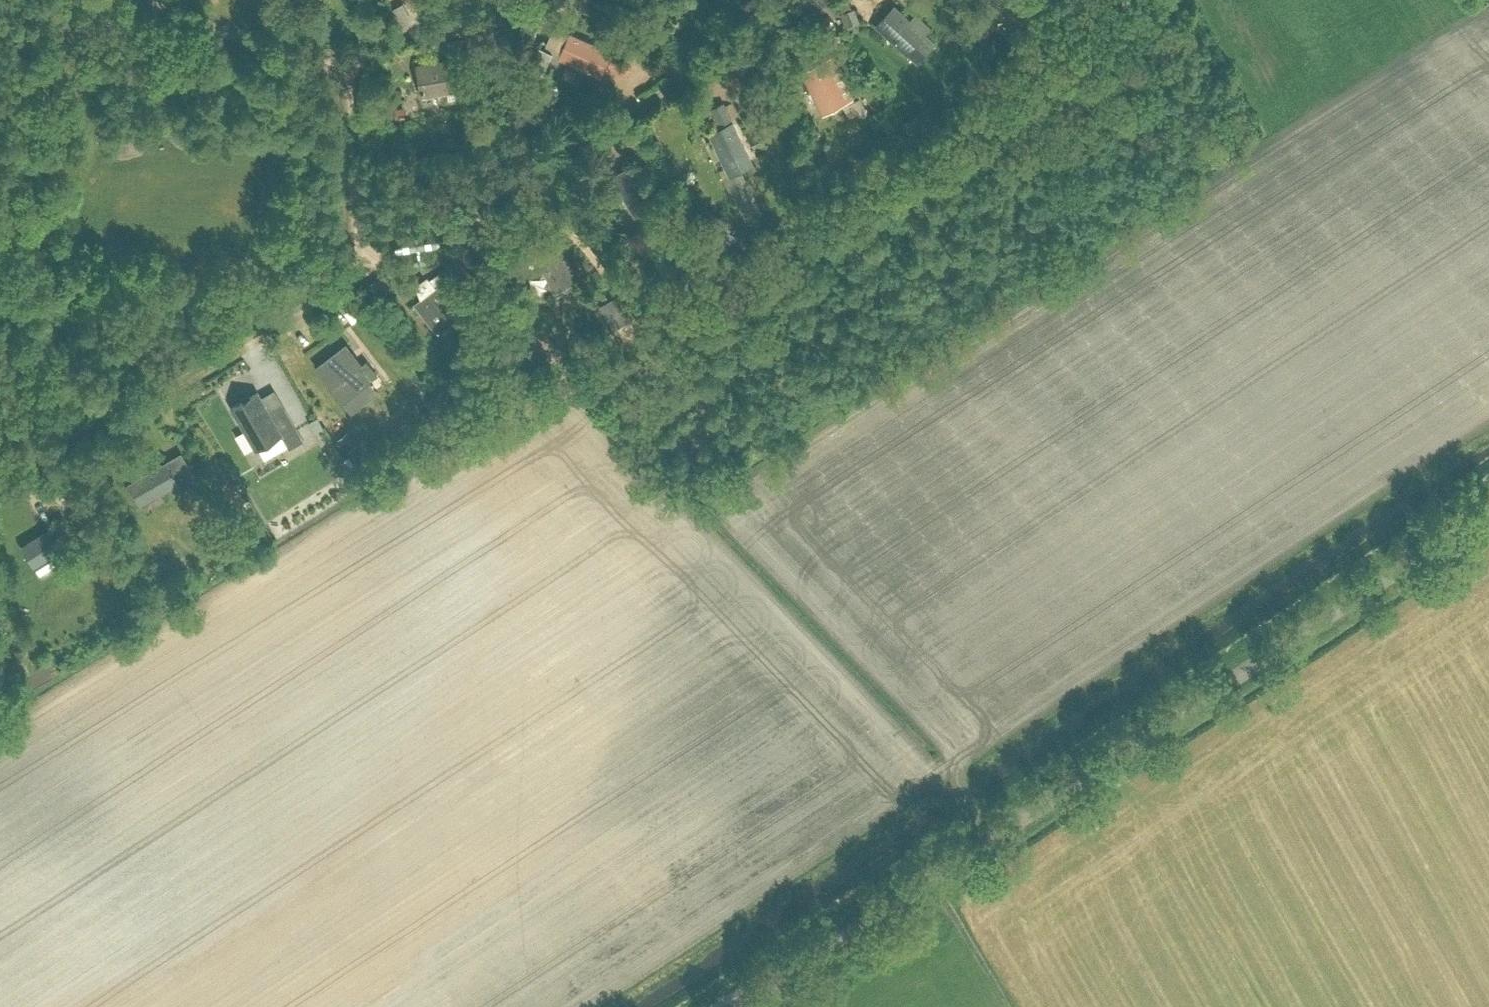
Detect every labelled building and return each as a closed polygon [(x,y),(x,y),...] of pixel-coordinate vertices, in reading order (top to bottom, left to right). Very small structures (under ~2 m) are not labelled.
[(541,0),(528,5),(535,22),(548,17),(541,0)] [(932,43),(891,5),(874,24),(907,55),(908,53),(915,61),(932,43)] [(852,7),(841,11),(846,24),(858,20),(852,7)] [(502,45),(502,56),(513,57),(514,20),(496,20),(495,45),(502,45)] [(548,40),(556,43),(555,45),(567,50),(563,58),(602,74),(611,51),(570,34),(562,30),(561,32),(553,28),(548,40)] [(836,33),(826,33),(826,46),(837,46),(836,33)] [(423,97),(458,91),(453,65),(464,63),(460,39),(447,41),(451,60),(417,66),(423,97)] [(824,112),(854,97),(833,57),(811,68),(814,73),(806,78),(824,112)] [(743,73),(726,76),(728,86),(745,83),(743,73)] [(924,109),(904,121),(912,134),(914,138),(934,125),(932,122),(924,109)] [(729,172),(749,163),(730,121),(717,127),(720,133),(712,137),(729,172)] [(642,135),(627,143),(637,160),(651,152),(642,135)] [(634,214),(655,202),(635,165),(614,176),(634,214)] [(743,169),(727,176),(746,218),(762,211),(743,169)] [(531,240),(517,247),(530,274),(544,267),(555,289),(576,279),(558,240),(536,251),(531,240)] [(441,244),(433,249),(440,259),(454,250),(449,244),(443,248),(441,244)] [(416,285),(423,298),(416,304),(438,332),(460,314),(438,286),(446,279),(439,271),(429,280),(426,276),(416,285)] [(386,273),(366,284),(372,295),(392,285),(386,273)] [(633,318),(618,293),(597,306),(611,330),(633,318)] [(345,345),(317,367),(342,399),(377,372),(367,360),(362,364),(361,365),(345,345)] [(270,409),(258,389),(230,405),(254,448),(281,433),(289,446),(303,438),(282,402),(270,409)] [(316,430),(324,425),(317,414),(309,419),(316,430)] [(348,431),(339,439),(347,450),(357,442),(348,431)] [(182,488),(198,480),(181,450),(128,483),(138,500),(157,488),(160,493),(178,482),(182,488)] [(68,479),(59,484),(69,502),(78,497),(68,479)] [(55,556),(72,546),(58,524),(22,546),(33,563),(53,552),(55,556)]
